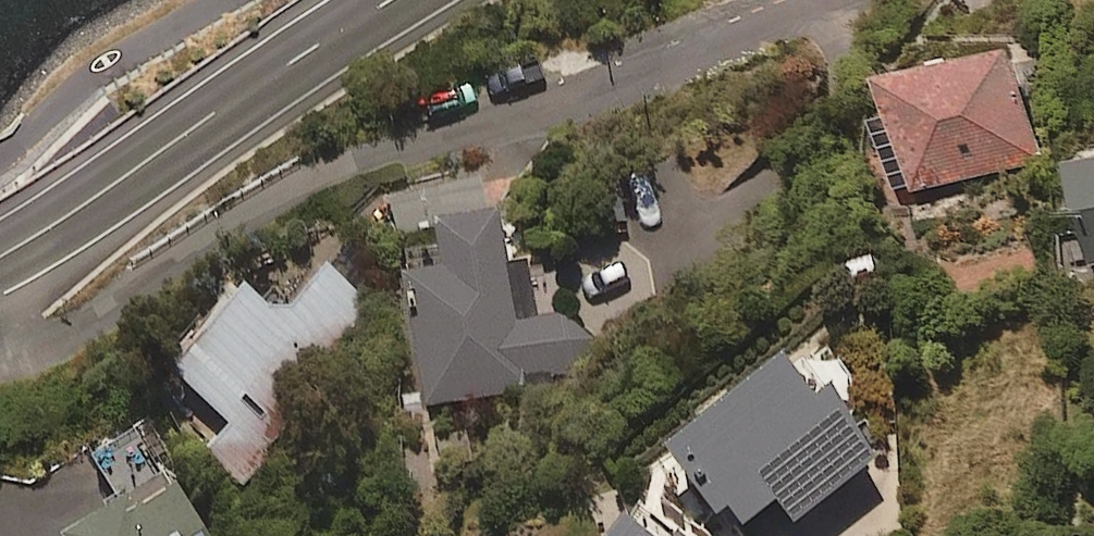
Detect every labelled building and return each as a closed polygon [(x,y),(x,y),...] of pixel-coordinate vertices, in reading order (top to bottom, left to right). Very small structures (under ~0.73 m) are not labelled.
[(1024,57),(893,87),(900,117),(880,121),(897,195),(1047,161),(1024,57)] [(1074,166),(1089,266),(1093,266),(1093,163),(1074,166)] [(481,176),(391,198),(401,239),(491,217),(481,176)] [(514,281),(506,231),(444,241),(447,254),(407,261),(431,404),(554,384),(551,371),(587,365),(579,312),(558,316),(551,275),(514,281)] [(370,305),(328,270),(285,324),(250,295),(179,383),(234,427),(210,457),(244,485),(288,431),(282,427),(319,381),(313,375),(370,305)] [(677,465),(730,532),(737,527),(744,535),(750,535),(783,509),(801,531),(886,464),(837,402),(824,412),(793,373),(677,465)] [(183,481),(151,426),(92,459),(116,501),(107,506),(112,515),(74,535),(215,535),(183,481)] [(630,535),(666,535),(643,519),(630,535)]
